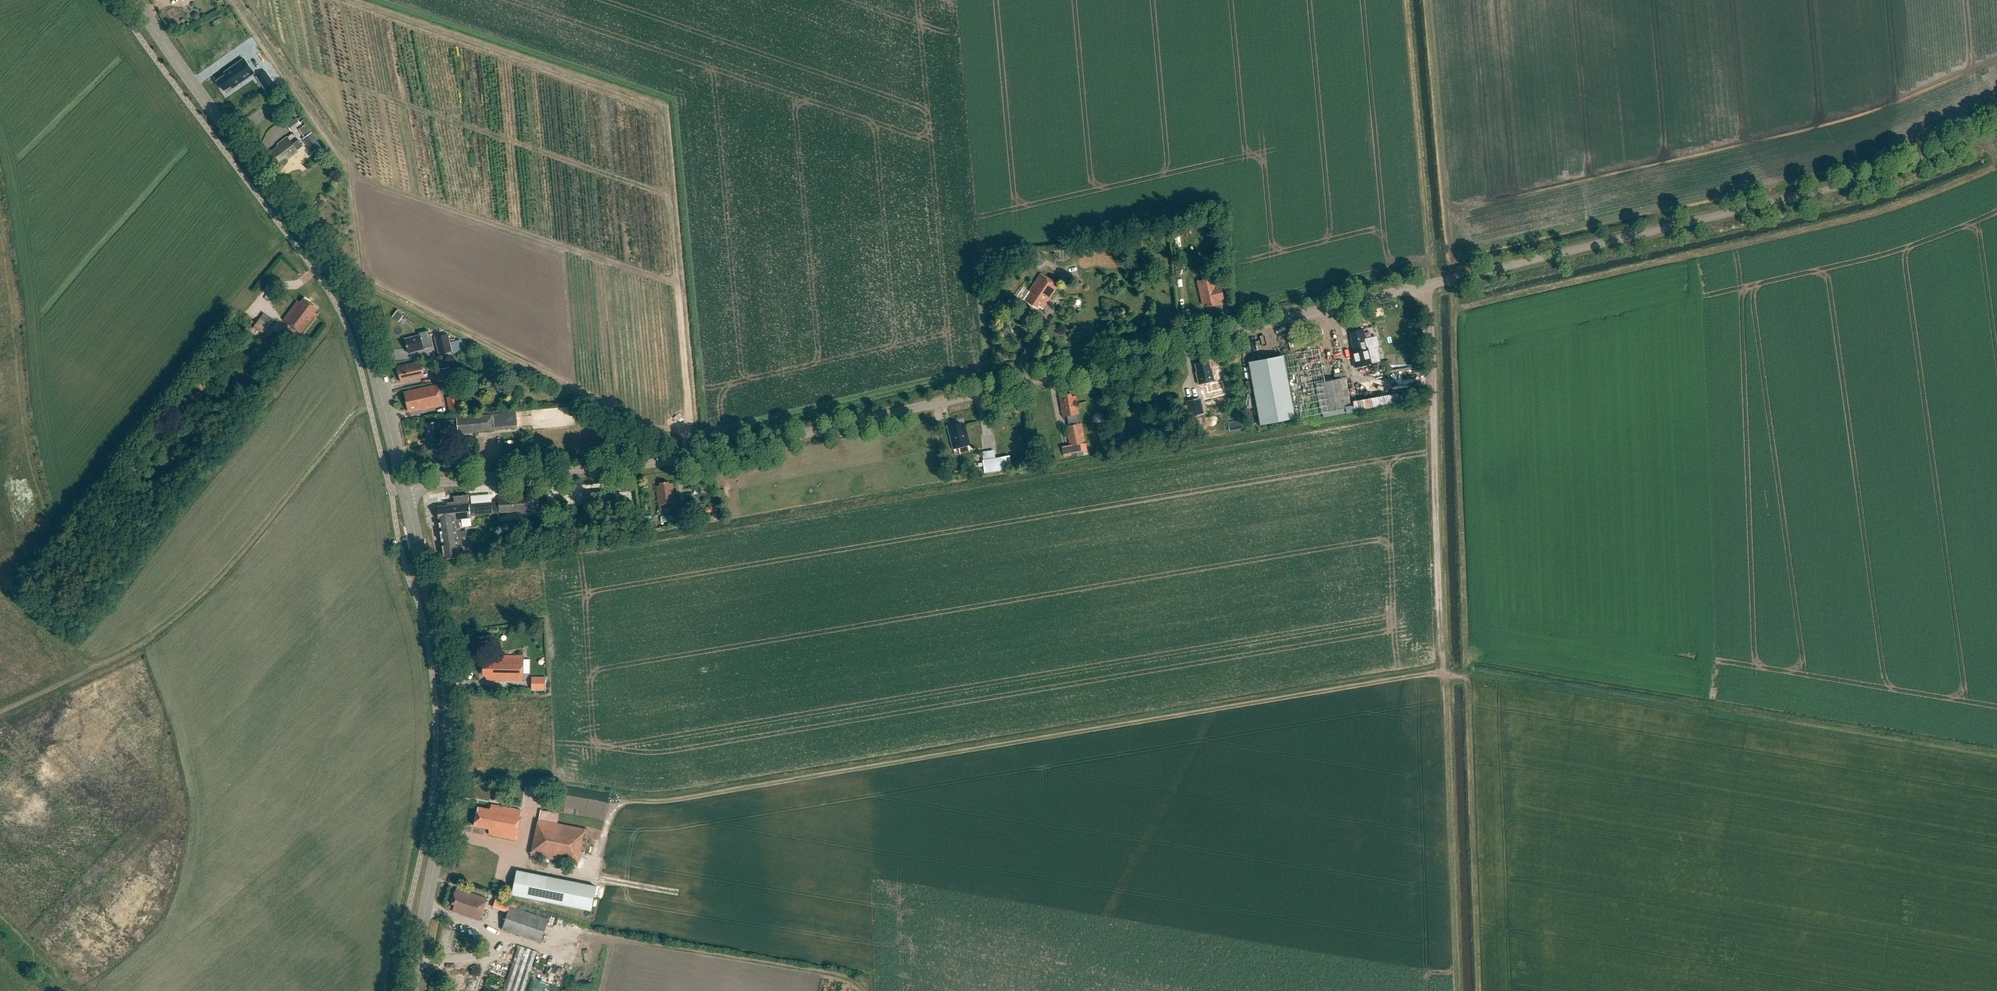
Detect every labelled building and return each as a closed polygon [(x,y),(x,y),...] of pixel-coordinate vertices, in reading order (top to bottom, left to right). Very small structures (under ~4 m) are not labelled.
[(226,76),(217,82),(223,91),(230,85),(232,88),(246,78),(247,79),(257,72),(247,58),(224,73),(226,76)] [(278,88),(266,71),(257,78),(269,95),(278,88)] [(291,132),(301,125),(296,118),(287,126),(291,132)] [(305,137),(311,130),(304,124),(298,131),(305,137)] [(303,139),(313,153),(322,147),(312,133),(303,139)] [(299,140),(295,144),(293,145),(292,143),(290,144),(286,138),(277,145),(278,147),(272,151),(274,154),(271,156),(277,163),(285,157),(287,159),(296,153),(296,152),(304,146),(299,140)] [(1030,260),(1042,266),(1046,258),(1034,252),(1030,260)] [(1042,274),(1023,300),(1035,308),(1037,305),(1042,309),(1058,286),(1042,274)] [(1207,304),(1207,307),(1220,304),(1219,300),(1224,299),(1220,285),(1216,286),(1214,278),(1197,282),(1202,305),(1207,304)] [(318,315),(314,313),(318,307),(305,297),(301,303),(298,301),(283,321),(302,336),(318,315)] [(393,317),(399,320),(402,314),(396,311),(393,317)] [(254,327),(266,336),(272,327),(270,326),(274,320),(264,313),(254,327)] [(1363,329),(1349,332),(1351,340),(1350,341),(1353,351),(1351,352),(1355,368),(1380,362),(1376,346),(1379,345),(1377,335),(1365,338),(1363,329)] [(420,335),(405,339),(409,353),(434,347),(430,333),(420,335)] [(448,334),(435,337),(440,354),(453,351),(448,334)] [(1296,418),(1284,354),(1248,361),(1260,425),(1296,418)] [(405,365),(397,367),(400,382),(424,377),(421,362),(412,364),(409,362),(406,363),(405,365)] [(1197,372),(1196,373),(1198,384),(1213,381),(1210,369),(1209,369),(1207,362),(1195,365),(1197,372)] [(437,370),(439,382),(452,380),(450,368),(437,370)] [(1357,380),(1357,379),(1346,381),(1345,378),(1314,384),(1320,413),(1351,407),(1352,409),(1383,403),(1379,385),(1376,386),(1375,377),(1357,380)] [(427,409),(426,408),(441,405),(437,386),(405,394),(409,411),(413,410),(413,409),(419,408),(420,410),(421,409),(421,410),(427,409)] [(1062,417),(1067,416),(1067,419),(1070,423),(1071,426),(1066,426),(1071,454),(1081,452),(1080,444),(1083,444),(1080,424),(1078,424),(1076,414),(1078,414),(1075,396),(1071,397),(1070,393),(1062,395),(1063,398),(1059,399),(1062,417)] [(447,398),(450,412),(461,409),(458,395),(447,398)] [(1219,406),(1217,395),(1210,396),(1213,408),(1219,406)] [(1204,414),(1201,398),(1185,401),(1189,417),(1204,414)] [(457,429),(457,434),(519,428),(517,412),(455,418),(456,420),(437,421),(425,423),(429,442),(441,440),(440,432),(457,429)] [(1232,428),(1243,427),(1241,412),(1230,414),(1232,428)] [(952,425),(952,426),(948,427),(953,449),(969,445),(965,426),(960,427),(959,423),(952,425)] [(1012,469),(1010,456),(982,460),(985,473),(1012,469)] [(658,486),(655,486),(659,510),(675,508),(671,483),(668,484),(667,481),(658,483),(658,486)] [(437,507),(444,559),(464,557),(461,538),(467,537),(466,531),(461,532),(459,522),(454,523),(453,520),(470,518),(469,515),(527,511),(526,495),(497,497),(498,502),(468,504),(467,495),(453,497),(453,502),(447,503),(448,505),(437,507)] [(720,505),(692,510),(693,515),(721,511),(720,505)] [(687,510),(673,512),(675,523),(689,521),(687,510)] [(482,674),(485,674),(485,681),(523,681),(523,656),(499,656),(499,657),(482,657),(482,674)] [(545,690),(546,678),(539,678),(539,682),(531,682),(531,690),(545,690)] [(521,811),(492,805),(491,810),(477,807),(474,826),(489,829),(488,835),(515,840),(521,811)] [(585,829),(538,820),(531,854),(578,864),(585,829)] [(596,886),(517,870),(512,895),(591,911),(596,886)] [(450,904),(453,905),(451,911),(477,921),(485,899),(455,889),(450,904)] [(510,906),(502,930),(542,943),(550,919),(510,906)] [(504,990),(524,990),(537,951),(519,945),(504,990)] [(528,990),(542,990),(545,981),(532,977),(528,990)]
